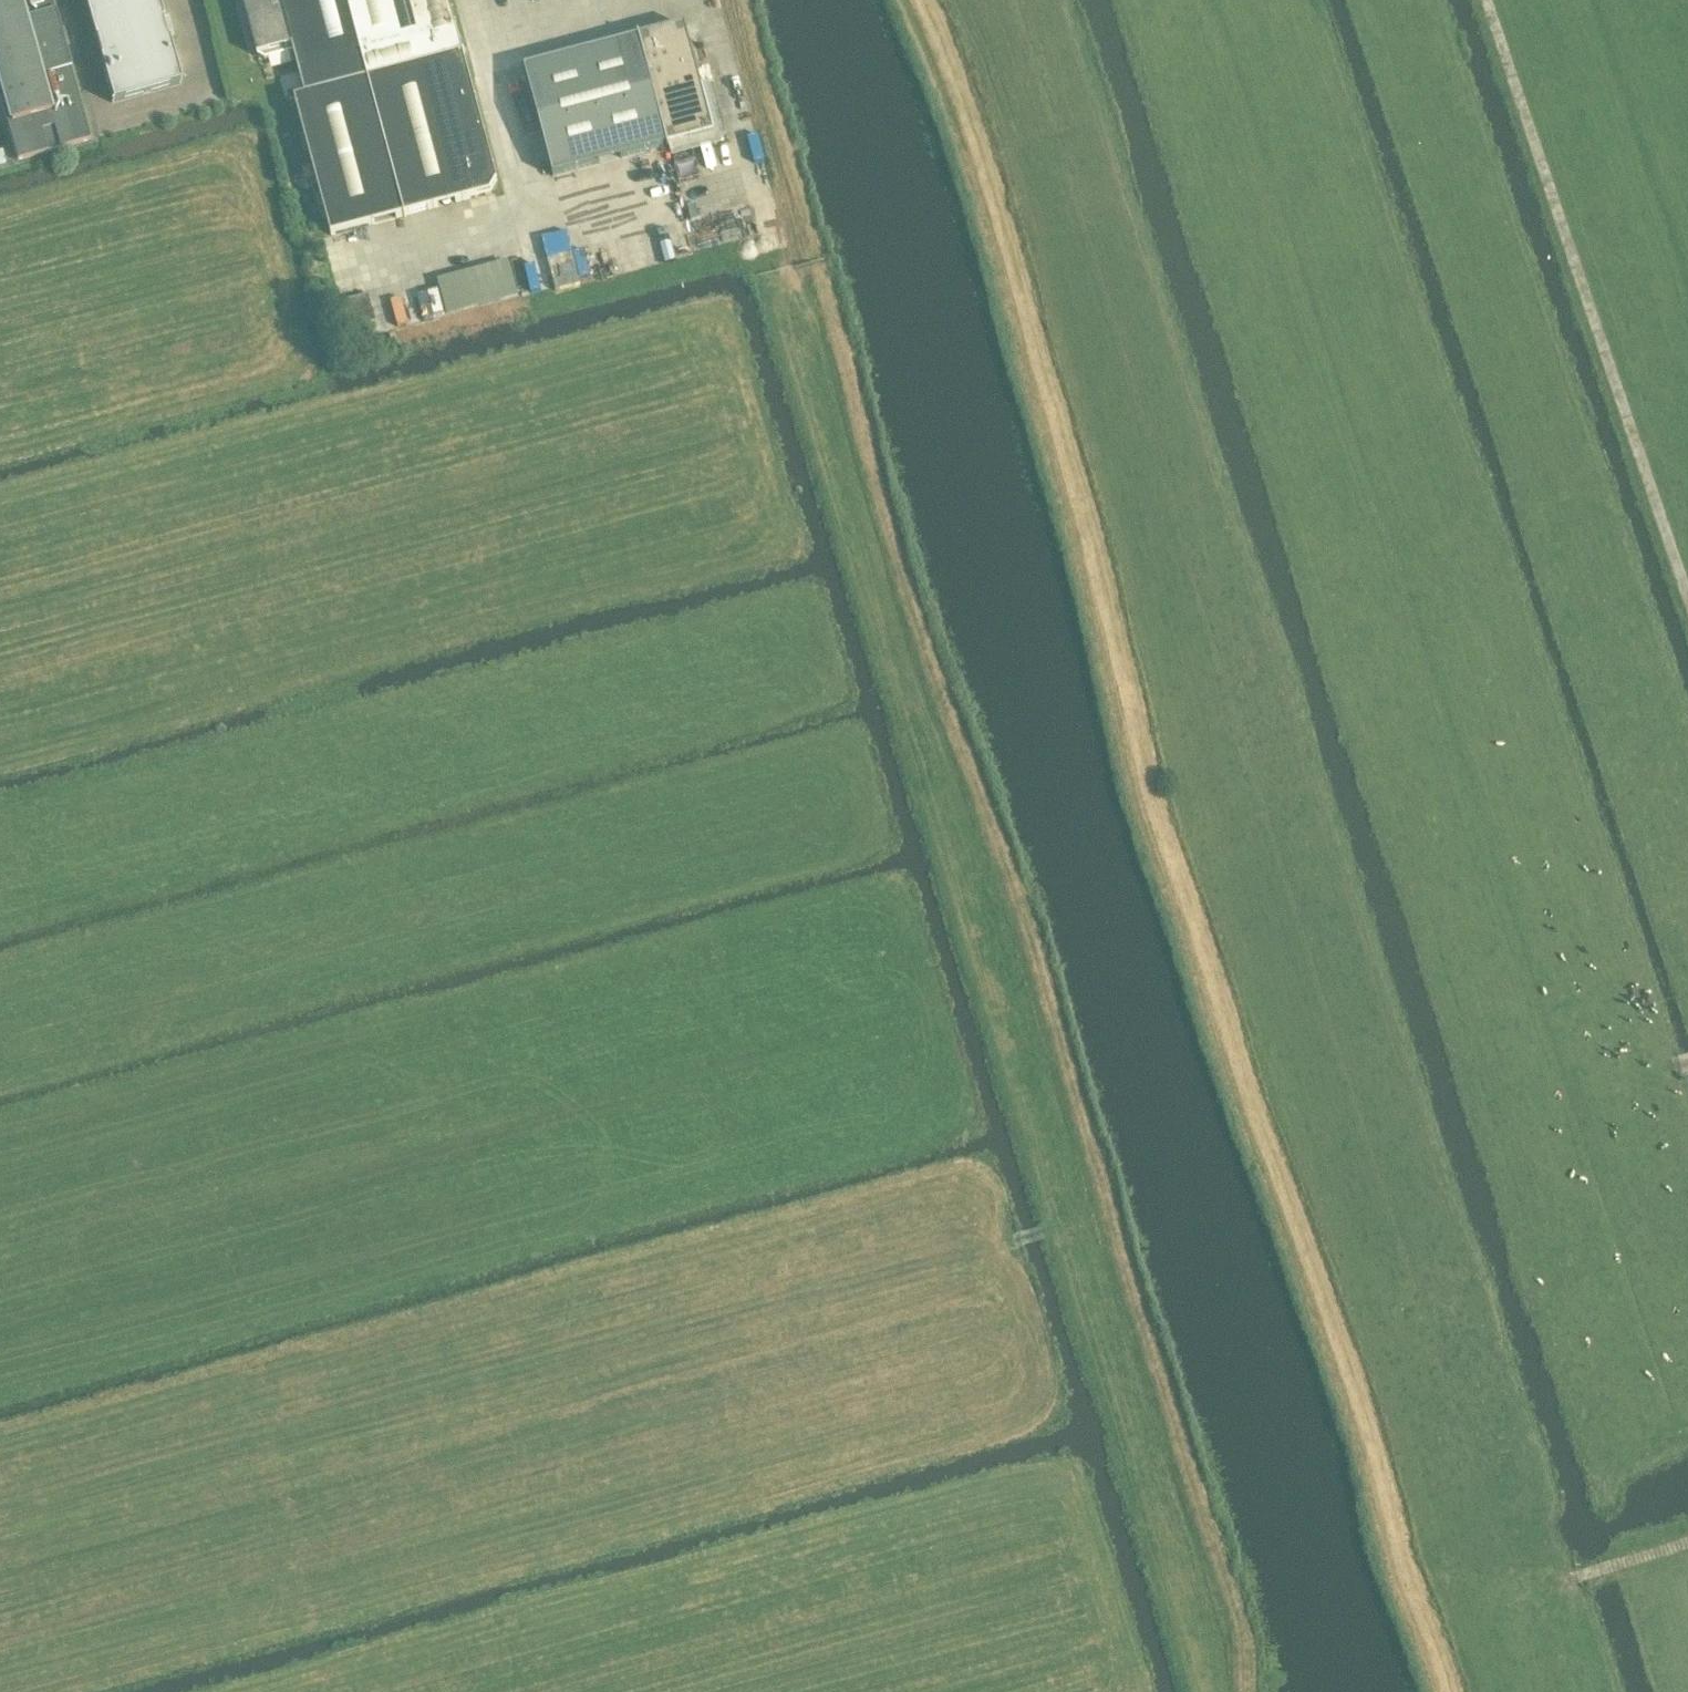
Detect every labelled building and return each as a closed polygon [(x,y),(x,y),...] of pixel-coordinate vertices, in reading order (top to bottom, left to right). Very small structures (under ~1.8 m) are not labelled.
[(50,0),(0,0),(0,72),(4,86),(0,87),(0,104),(16,161),(89,141),(69,70),(70,70),(54,12),(53,12),(50,0)] [(161,22),(162,22),(157,3),(156,0),(82,0),(94,41),(95,41),(100,60),(99,60),(112,104),(180,85),(168,41),(166,41),(161,22)] [(249,0),(245,8),(258,58),(266,63),(295,55),(280,0),(249,0)] [(295,55),(304,88),(367,71),(363,59),(347,0),(280,0),(295,55)] [(363,59),(367,71),(461,46),(458,33),(449,0),(347,0),(363,59)] [(714,136),(685,27),(640,39),(639,36),(637,37),(638,40),(524,70),(553,179),(667,148),(668,151),(669,151),(669,148),(714,136)] [(461,46),(367,71),(405,220),(405,219),(405,218),(492,195),(498,184),(464,57),(466,57),(465,55),(464,56),(461,46)] [(307,98),(295,101),(331,238),(404,218),(404,220),(405,220),(367,71),(304,88),(307,98)] [(369,298),(338,307),(345,333),(376,325),(369,298)]
